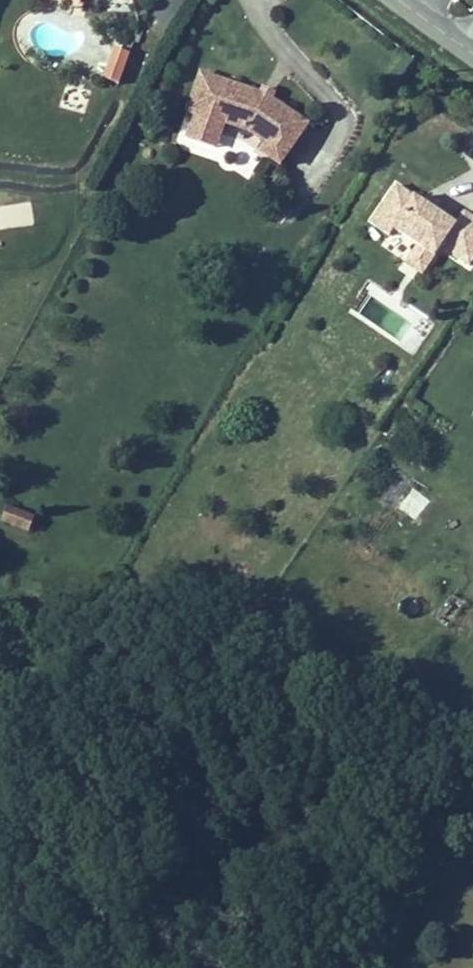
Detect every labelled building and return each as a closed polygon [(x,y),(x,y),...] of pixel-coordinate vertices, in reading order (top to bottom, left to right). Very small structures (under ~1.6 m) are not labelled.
[(135,47),(120,41),(117,50),(132,56),(135,47)] [(132,56),(117,50),(109,72),(124,78),(132,56)] [(239,81),(205,63),(188,99),(196,103),(193,109),(221,121),(223,115),(248,119),(266,131),(260,139),(280,152),(307,111),(288,98),(286,101),(267,95),(259,90),(237,85),(239,81)] [(259,90),(267,95),(273,86),(265,81),(259,90)] [(193,109),(185,128),(212,139),(221,121),(193,109)] [(374,211),(393,222),(397,216),(421,232),(417,238),(434,248),(445,232),(472,250),(472,200),(466,196),(458,209),(438,197),(425,189),(398,172),(374,211)] [(425,189),(438,197),(443,190),(430,182),(425,189)] [(434,248),(417,238),(410,250),(427,261),(434,248)] [(15,502),(5,498),(0,509),(0,511),(9,515),(15,502)] [(23,521),(29,507),(15,502),(9,515),(23,521)]
